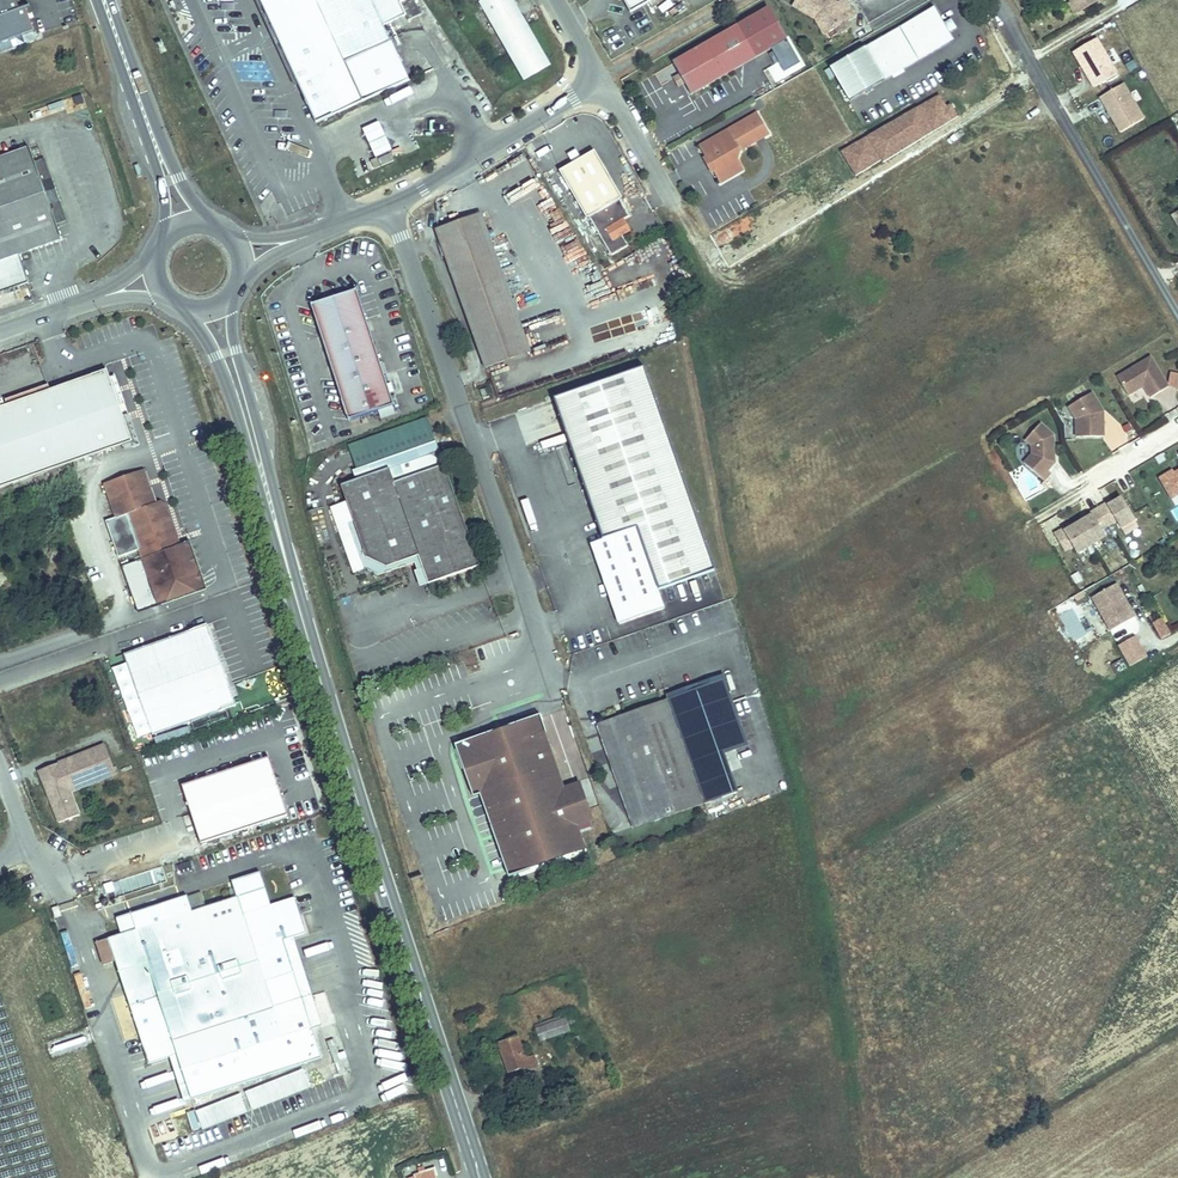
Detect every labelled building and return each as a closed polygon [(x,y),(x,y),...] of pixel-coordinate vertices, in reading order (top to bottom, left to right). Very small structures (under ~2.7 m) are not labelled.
[(27,8),(20,10),(17,0),(0,0),(0,42),(34,32),(27,8)] [(277,0),(264,0),(301,81),(312,76),(277,0)] [(301,81),(318,120),(411,79),(375,0),(277,0),(312,76),(301,81)] [(474,3),(520,80),(547,65),(509,0),(479,0),(474,3)] [(796,21),(823,28),(827,38),(834,36),(848,27),(856,22),(846,4),(837,9),(835,6),(817,0),(801,0),(796,21)] [(1125,8),(1141,0),(1121,0),(1125,8)] [(931,5),(857,48),(863,58),(869,55),(883,79),(947,42),(944,35),(940,29),(944,27),(942,23),(931,5)] [(944,27),(940,29),(944,35),(953,30),(948,20),(942,23),(944,27)] [(733,23),(668,60),(675,72),(680,80),(686,91),(751,54),(733,23)] [(851,32),(848,27),(834,36),(836,41),(851,32)] [(1118,74),(1098,38),(1075,51),(1095,87),(1118,74)] [(675,72),(669,75),(673,84),(680,80),(675,72)] [(1144,120),(1124,84),(1101,97),(1121,133),(1144,120)] [(854,175),(960,117),(951,102),(946,104),(940,93),(839,148),(854,175)] [(362,130),(374,158),(390,150),(377,123),(362,130)] [(735,147),(724,127),(696,143),(702,154),(705,152),(713,167),(710,169),(717,180),(739,167),(732,156),(735,147)] [(26,275),(17,246),(60,231),(29,139),(0,149),(0,284),(26,275)] [(403,144),(390,150),(393,158),(406,152),(403,144)] [(616,194),(603,173),(586,145),(552,167),(569,194),(582,215),(584,214),(608,251),(624,242),(619,231),(624,228),(617,217),(625,212),(614,195),(616,194)] [(702,154),(700,155),(708,170),(710,169),(713,167),(705,152),(702,154)] [(491,329),(513,322),(469,204),(434,219),(487,361),(501,356),(491,329)] [(568,265),(585,260),(576,230),(558,236),(568,265)] [(636,286),(655,282),(652,268),(633,272),(636,286)] [(348,418),(395,402),(365,316),(355,287),(309,302),(319,332),(348,418)] [(523,348),(513,322),(491,329),(501,356),(523,348)] [(1151,359),(1118,379),(1129,396),(1144,387),(1151,399),(1169,388),(1151,359)] [(718,562),(648,360),(557,391),(605,532),(593,537),(621,617),(665,601),(658,583),(718,562)] [(105,368),(0,406),(0,450),(119,407),(119,406),(107,374),(105,368)] [(107,374),(119,406),(125,404),(114,371),(107,374)] [(1104,438),(1104,412),(1092,394),(1069,408),(1077,421),(1077,438),(1104,438)] [(0,450),(0,485),(131,439),(119,407),(0,450)] [(1052,475),(1048,471),(1056,464),(1054,437),(1041,425),(1026,441),(1033,448),(1034,456),(1026,464),(1045,482),(1052,475)] [(335,476),(339,487),(387,470),(392,484),(442,466),(432,440),(335,476)] [(1174,467),(1172,465),(1159,472),(1168,487),(1177,481),(1177,465),(1174,467)] [(417,556),(419,562),(427,584),(478,566),(442,466),(392,484),(387,470),(339,487),(353,526),(366,561),(382,568),(417,556)] [(155,499),(144,469),(136,472),(145,499),(147,506),(159,511),(172,548),(183,553),(197,590),(205,587),(191,547),(179,541),(166,505),(155,499)] [(172,548),(159,511),(147,506),(145,499),(136,472),(105,483),(117,517),(128,513),(160,603),(197,590),(183,553),(172,548)] [(1177,488),(1177,481),(1168,487),(1171,492),(1177,488)] [(1077,547),(1105,530),(1101,523),(1116,514),(1120,521),(1134,513),(1122,491),(1108,499),(1107,497),(1090,507),(1091,509),(1065,525),(1063,522),(1055,528),(1065,545),(1073,540),(1077,547)] [(366,561),(353,526),(348,528),(363,570),(377,577),(419,562),(417,556),(382,568),(366,561)] [(1136,611),(1117,578),(1093,591),(1112,624),(1136,611)] [(1051,612),(1065,642),(1087,632),(1073,601),(1051,612)] [(1162,615),(1151,622),(1161,639),(1172,632),(1162,615)] [(209,626),(122,654),(150,734),(238,704),(232,691),(209,626)] [(1148,651),(1136,630),(1120,639),(1132,660),(1148,651)] [(673,691),(726,672),(724,665),(671,684),(673,691)] [(599,717),(635,822),(726,789),(720,771),(734,766),(726,745),(749,737),(726,672),(673,691),(599,717)] [(591,821),(581,792),(563,798),(561,792),(536,720),(464,745),(501,852),(591,821)] [(71,791),(117,772),(104,742),(38,769),(60,821),(80,812),(71,791)] [(269,753),(181,782),(200,839),(288,810),(269,753)] [(740,784),(734,766),(720,771),(726,789),(740,784)] [(579,785),(561,792),(563,798),(581,792),(579,785)] [(332,1055),(311,997),(290,936),(298,934),(313,928),(300,891),(276,899),(265,867),(232,878),(238,894),(192,910),(187,894),(135,912),(140,928),(112,938),(150,1045),(168,1039),(176,1063),(186,1060),(201,1101),(262,1080),(332,1055)] [(128,911),(166,900),(164,891),(126,902),(128,911)] [(298,934),(290,936),(311,997),(319,994),(298,934)] [(563,1012),(535,1021),(538,1033),(567,1024),(563,1012)] [(518,1026),(497,1033),(507,1063),(524,1057),(527,1065),(539,1061),(535,1048),(526,1051),(518,1026)] [(191,1105),(201,1101),(186,1060),(176,1063),(191,1105)] [(171,1136),(168,1126),(151,1131),(154,1141),(171,1136)]
